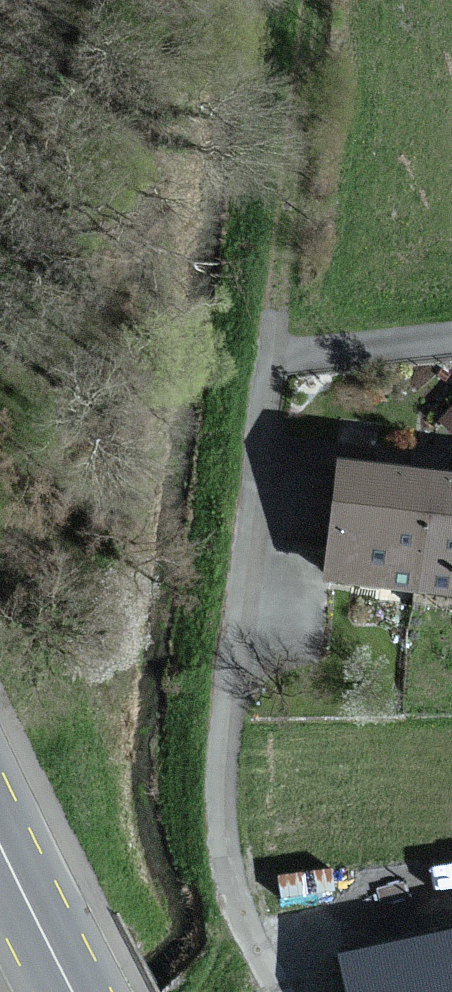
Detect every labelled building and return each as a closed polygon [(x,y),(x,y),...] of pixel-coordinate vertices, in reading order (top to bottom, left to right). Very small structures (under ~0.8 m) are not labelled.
[(344,455),(326,582),(451,599),(451,470),(344,455)] [(347,960),(354,991),(451,991),(451,938),(347,960)]
